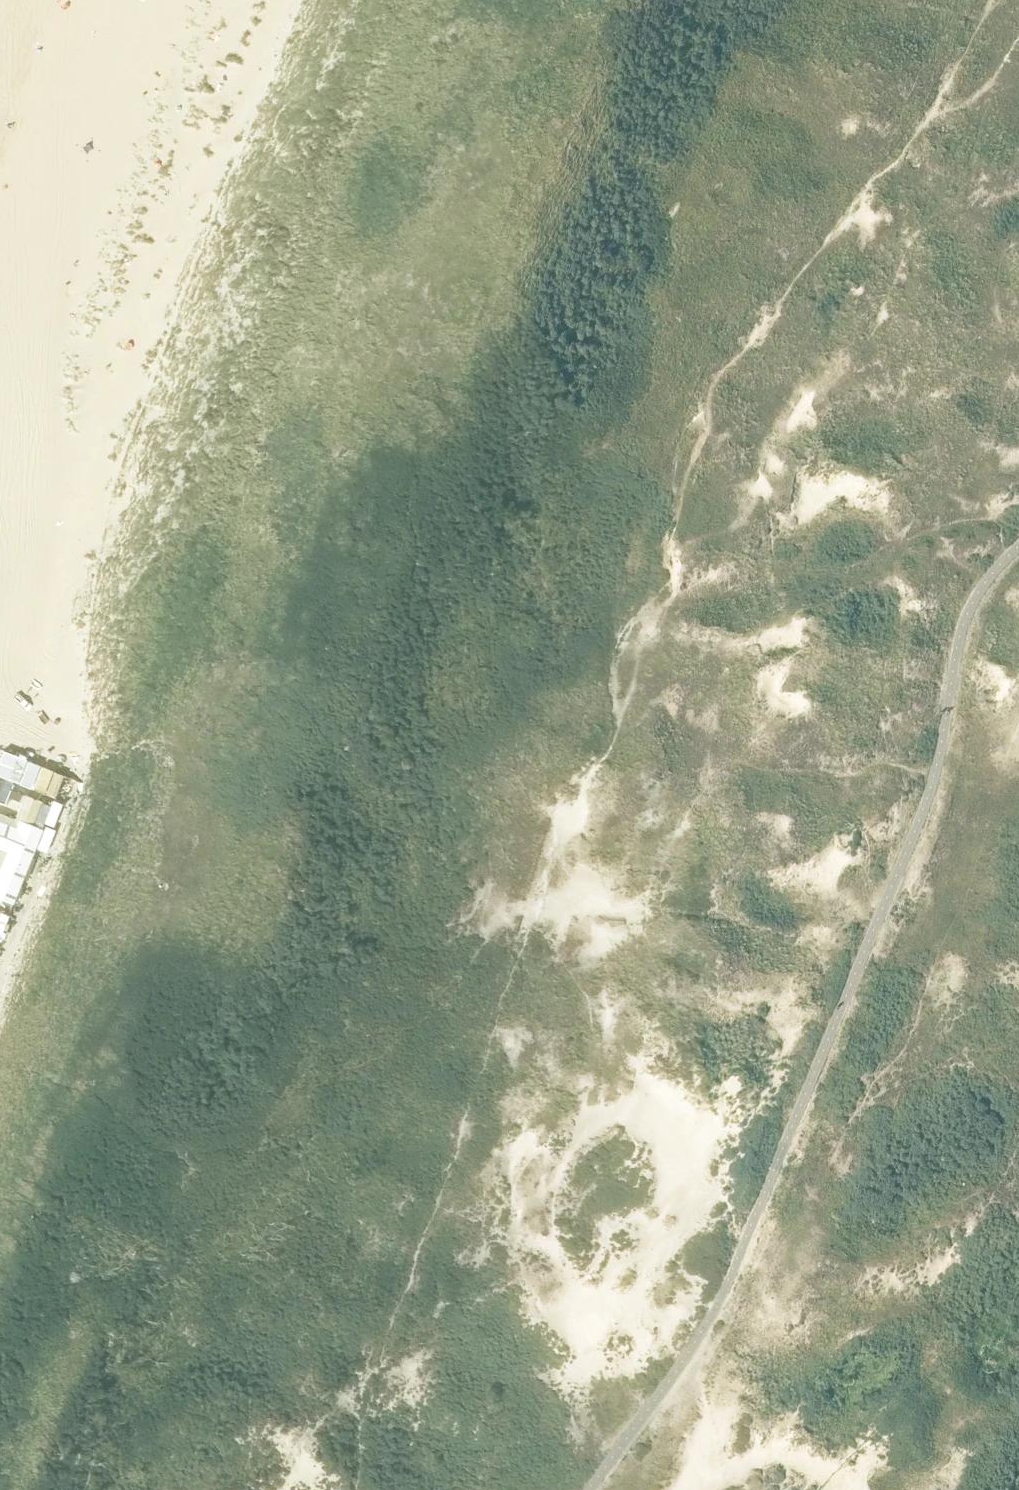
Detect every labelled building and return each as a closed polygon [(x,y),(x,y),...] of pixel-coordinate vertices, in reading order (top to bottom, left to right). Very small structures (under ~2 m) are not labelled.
[(28,785),(37,762),(0,748),(0,775),(28,785)] [(0,874),(0,899),(18,906),(49,832),(22,821),(0,874)]
